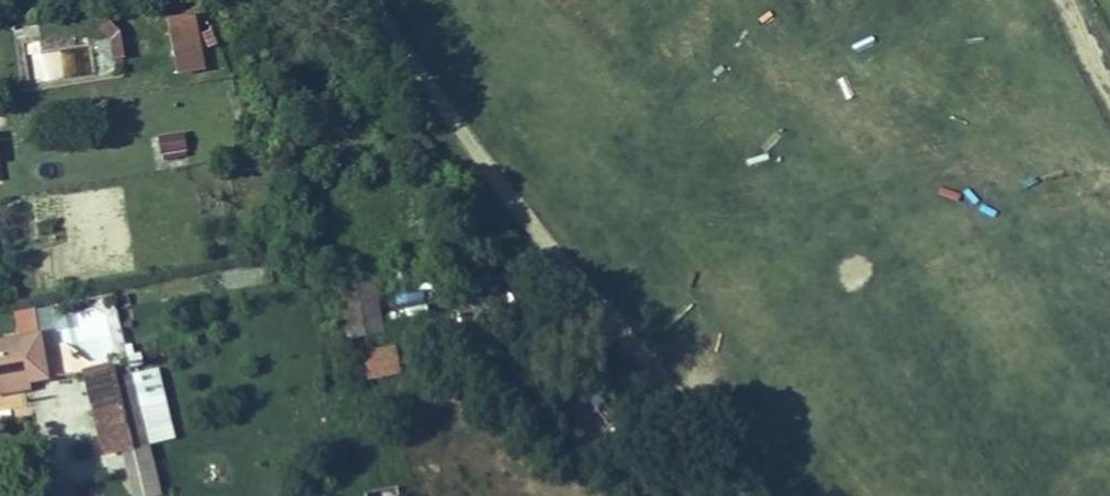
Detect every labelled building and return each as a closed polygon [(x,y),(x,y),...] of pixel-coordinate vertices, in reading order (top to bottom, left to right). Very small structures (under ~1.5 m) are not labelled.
[(210,11),(183,16),(193,66),(219,61),(210,11)] [(124,60),(118,25),(98,28),(104,63),(124,60)] [(158,155),(185,152),(183,132),(156,135),(158,155)] [(342,279),(352,333),(384,327),(374,273),(342,279)] [(14,333),(35,332),(34,311),(12,312),(14,333)] [(361,352),(366,381),(399,375),(394,345),(361,352)] [(52,401),(42,357),(0,364),(0,409),(52,401)] [(96,371),(101,396),(128,390),(123,366),(96,371)] [(135,428),(128,390),(101,396),(108,433),(135,428)] [(108,433),(113,457),(126,454),(140,451),(135,428),(108,433)] [(126,454),(134,495),(164,495),(155,448),(140,451),(126,454)]
